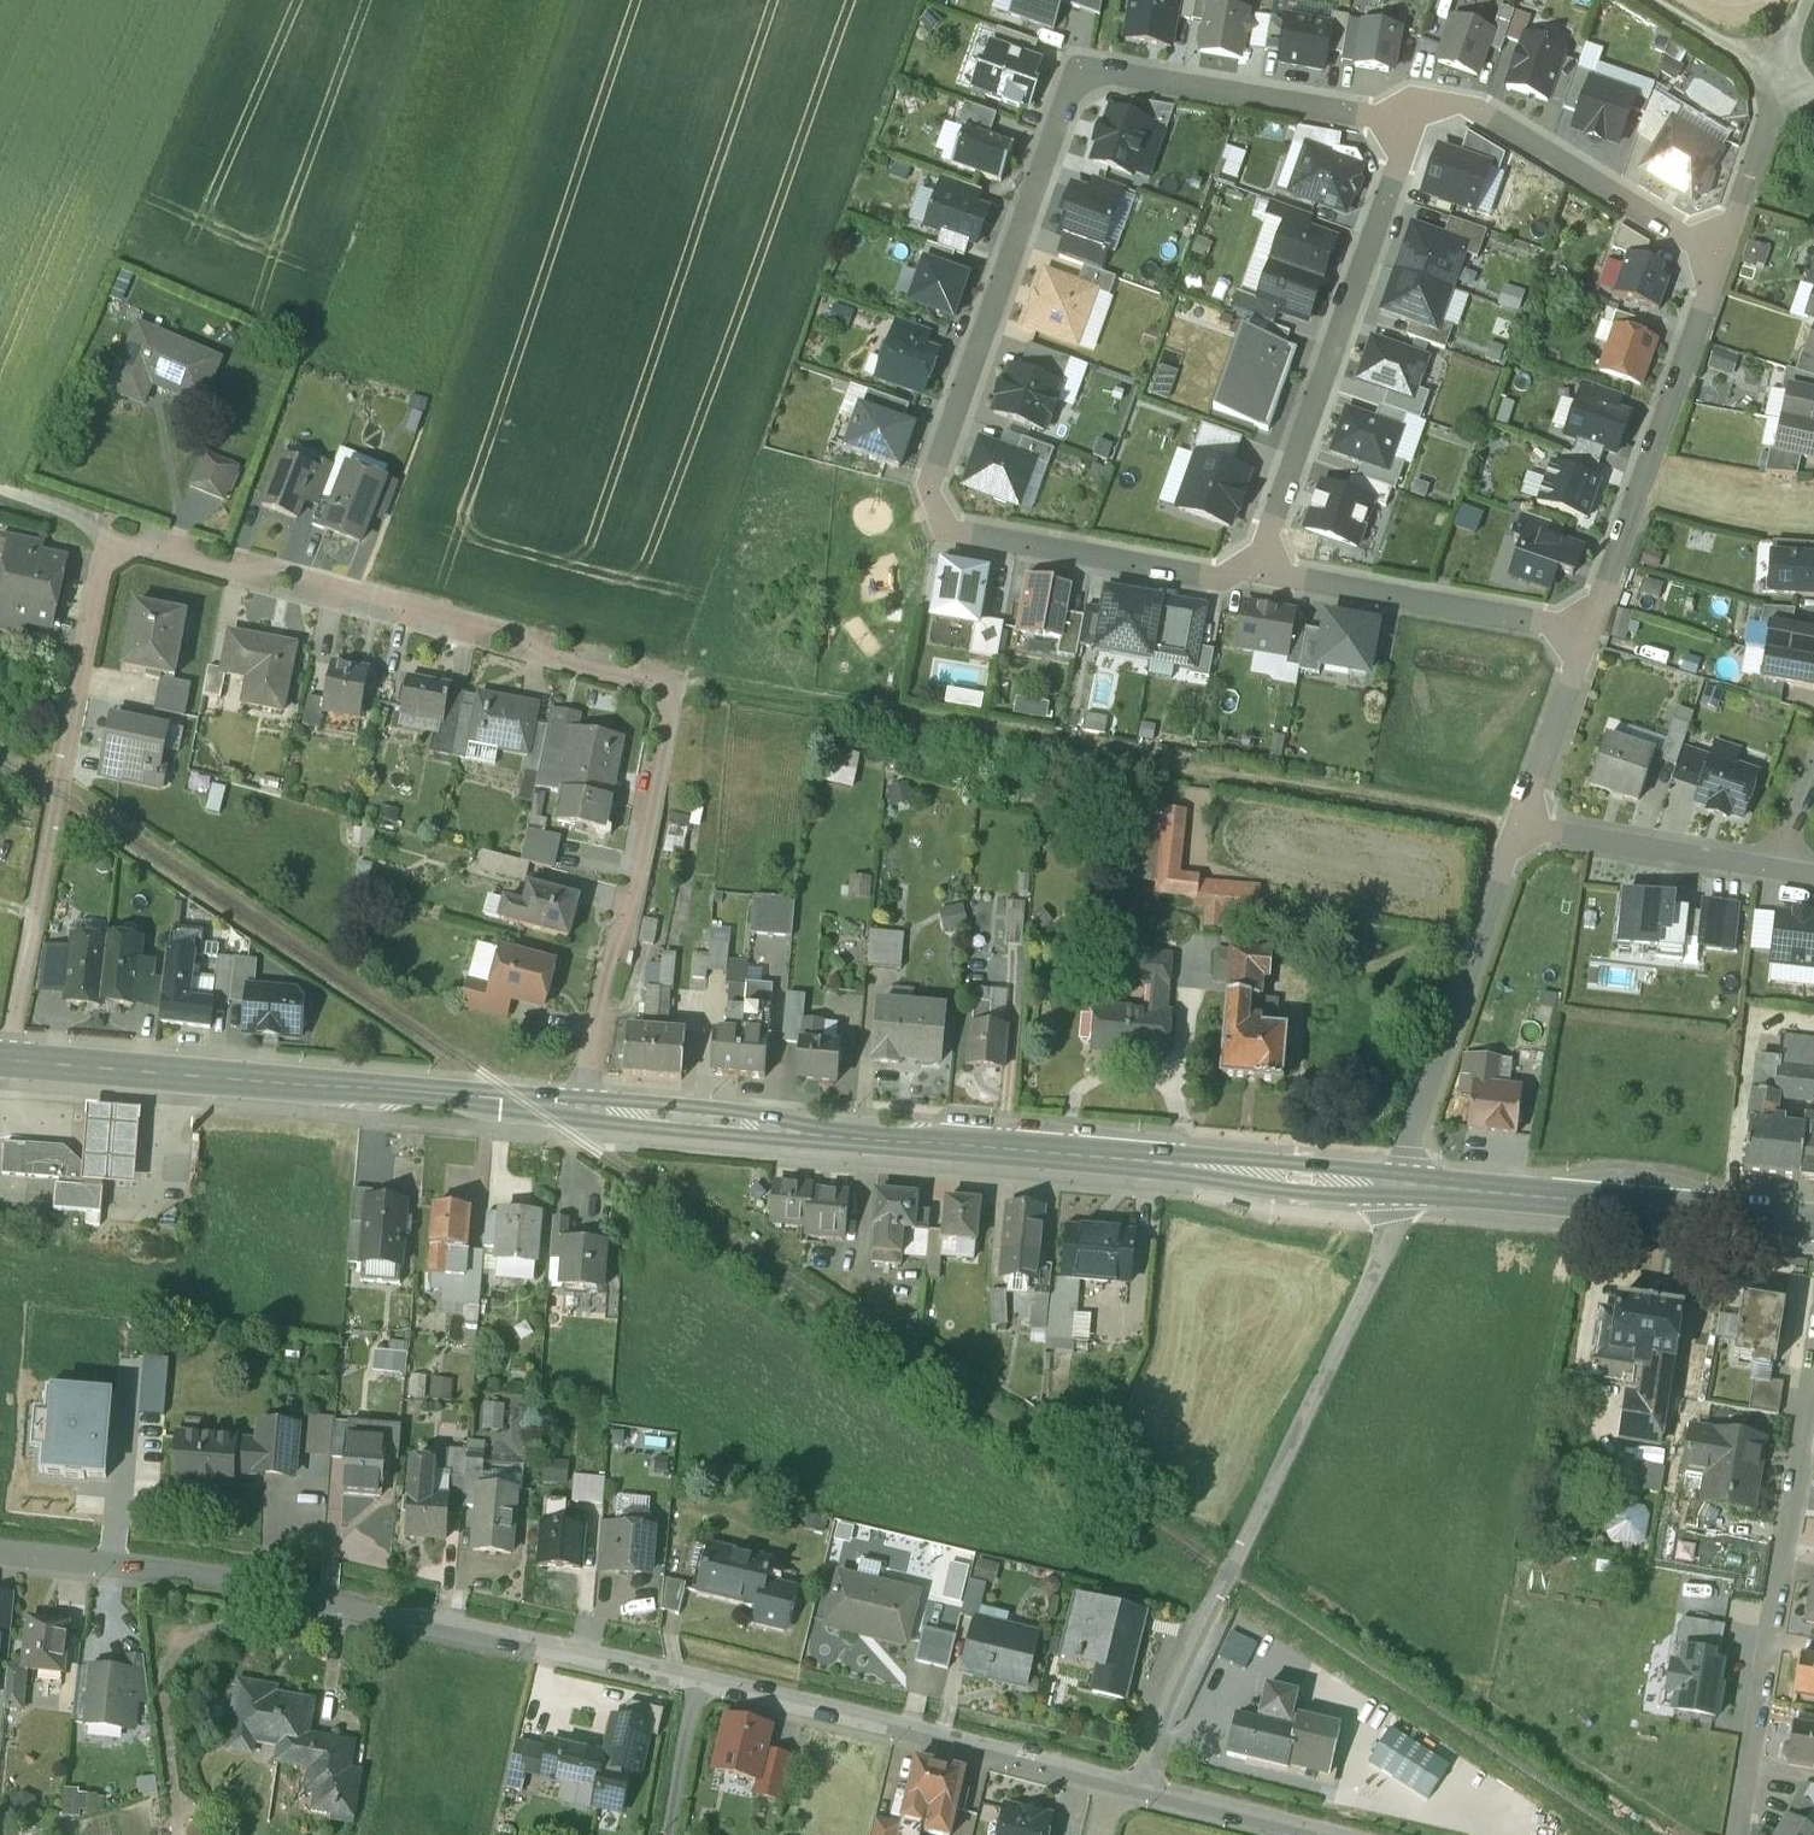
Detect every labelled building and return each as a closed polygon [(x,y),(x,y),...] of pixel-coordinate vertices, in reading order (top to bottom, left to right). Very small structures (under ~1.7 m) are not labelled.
[(1053,29),(1062,2),(1063,0),(1013,0),(1008,14),(1053,29)] [(1062,2),(1100,15),(1103,0),(1063,0),(1062,2)] [(1127,40),(1173,48),(1178,20),(1182,0),(1134,0),(1127,40)] [(1191,23),(1195,0),(1182,0),(1178,20),(1191,23)] [(1191,23),(1205,25),(1208,7),(1210,0),(1195,0),(1191,23)] [(1223,10),(1208,7),(1205,25),(1201,55),(1239,61),(1243,38),(1252,31),(1246,22),(1247,14),(1239,13),(1232,3),(1223,10)] [(1514,13),(1500,8),(1491,34),(1486,49),(1500,54),(1505,39),(1514,13)] [(1514,13),(1505,39),(1522,45),(1526,36),(1532,19),(1514,13)] [(1349,19),(1332,16),(1330,28),(1326,54),(1342,57),(1349,19)] [(1287,23),(1270,20),(1265,53),(1281,56),(1287,23)] [(1330,28),(1287,21),(1281,56),(1280,66),(1322,73),(1326,54),(1330,28)] [(1491,34),(1453,21),(1438,64),(1476,77),(1486,49),(1491,34)] [(1356,64),(1363,25),(1348,22),(1342,57),(1341,62),(1356,64)] [(1402,31),(1363,25),(1356,64),(1355,69),(1394,76),(1402,31)] [(1038,44),(997,29),(991,48),(991,49),(992,48),(1031,62),(1038,44)] [(1522,45),(1507,90),(1547,103),(1565,49),(1526,36),(1522,45)] [(1031,62),(992,48),(991,49),(984,69),(981,68),(973,91),(1004,102),(1003,103),(1020,109),(1020,108),(1026,110),(1035,87),(1032,86),(1039,65),(1031,62)] [(1679,66),(1665,57),(1659,72),(1671,79),(1679,66)] [(1594,76),(1576,70),(1562,110),(1579,116),(1590,83),(1592,83),(1594,76)] [(1592,83),(1590,83),(1579,116),(1574,131),(1617,146),(1629,111),(1634,99),(1592,83)] [(1681,111),(1651,93),(1647,104),(1643,116),(1637,134),(1656,146),(1671,122),(1673,123),(1681,111)] [(1647,104),(1634,99),(1629,111),(1643,116),(1647,104)] [(1133,102),(1127,117),(1151,125),(1167,131),(1175,109),(1133,102)] [(996,116),(965,105),(956,128),(963,131),(963,130),(988,138),(996,116)] [(1093,165),(1132,178),(1151,125),(1127,117),(1112,112),(1107,127),(1103,125),(1096,145),(1099,146),(1093,165)] [(1673,123),(1671,122),(1656,146),(1641,171),(1691,202),(1695,196),(1700,199),(1707,197),(1713,174),(1709,172),(1721,153),(1673,123)] [(988,138),(963,130),(963,131),(951,166),(1000,184),(1013,147),(988,138)] [(1341,137),(1298,130),(1292,147),(1306,151),(1306,149),(1331,158),(1333,151),(1339,151),(1341,137)] [(1471,137),(1464,158),(1494,168),(1492,175),(1502,177),(1508,159),(1471,137)] [(1331,158),(1306,149),(1306,151),(1290,196),(1345,215),(1362,165),(1356,154),(1339,151),(1333,151),(1331,158)] [(1441,150),(1425,196),(1478,215),(1492,175),(1494,168),(1464,158),(1441,150)] [(936,195),(977,209),(982,194),(941,180),(936,195)] [(1096,181),(1090,197),(1117,206),(1123,190),(1096,181)] [(1090,197),(1072,191),(1063,218),(1067,219),(1060,238),(1066,240),(1101,252),(1117,206),(1090,197)] [(977,209),(939,196),(927,230),(942,235),(970,244),(977,247),(989,213),(977,209)] [(1310,218),(1272,205),(1266,221),(1284,227),(1285,226),(1305,233),(1310,218)] [(1463,256),(1478,261),(1487,236),(1449,223),(1444,239),(1466,247),(1463,256)] [(1305,233),(1285,226),(1284,227),(1271,266),(1321,283),(1335,244),(1305,233)] [(1398,272),(1452,290),(1463,256),(1466,247),(1444,239),(1412,228),(1398,272)] [(1618,229),(1612,250),(1641,259),(1646,242),(1618,229)] [(970,244),(942,235),(938,249),(955,255),(965,258),(970,244)] [(1101,252),(1066,240),(1059,259),(1085,268),(1099,274),(1106,254),(1101,252)] [(1771,251),(1748,244),(1741,265),(1764,272),(1771,251)] [(938,249),(927,245),(921,264),(924,265),(924,264),(948,273),(955,255),(938,249)] [(1625,254),(1612,296),(1655,309),(1663,281),(1653,278),(1658,264),(1641,259),(1625,254)] [(1804,287),(1813,291),(1813,260),(1804,287)] [(948,273),(924,264),(924,265),(910,305),(952,320),(967,279),(948,273)] [(1321,283),(1271,266),(1257,304),(1257,306),(1277,313),(1307,323),(1321,283)] [(1085,268),(1078,287),(1095,293),(1109,298),(1116,280),(1099,274),(1085,268)] [(1414,321),(1438,329),(1441,323),(1452,290),(1398,272),(1384,311),(1414,321)] [(1027,329),(1075,347),(1095,293),(1078,287),(1046,275),(1027,329)] [(1497,302),(1516,310),(1523,294),(1504,286),(1497,302)] [(1277,313),(1257,306),(1257,304),(1239,298),(1233,314),(1255,321),(1272,327),(1277,313)] [(1603,322),(1619,328),(1620,325),(1640,332),(1644,321),(1608,308),(1603,322)] [(930,332),(898,321),(891,340),(923,351),(924,351),(930,332)] [(1272,327),(1255,321),(1251,333),(1290,346),(1294,335),(1272,327)] [(1455,328),(1441,323),(1438,329),(1414,321),(1409,336),(1448,349),(1455,328)] [(1619,328),(1602,372),(1642,387),(1660,340),(1640,332),(1620,325),(1619,328)] [(220,363),(139,328),(111,393),(143,406),(151,386),(201,407),(220,363)] [(1251,333),(1246,330),(1215,412),(1269,431),(1299,350),(1290,346),(1251,333)] [(923,351),(891,340),(891,342),(884,345),(881,353),(884,360),(884,363),(893,366),(886,383),(922,396),(937,355),(924,351),(923,351)] [(1416,392),(1427,361),(1371,342),(1357,384),(1388,394),(1413,402),(1416,392)] [(1020,374),(1059,388),(1069,360),(1030,346),(1020,374)] [(1808,358),(1808,356),(1802,354),(1795,373),(1795,375),(1813,380),(1813,361),(1808,358)] [(994,415),(1043,432),(1059,388),(1020,374),(1010,371),(994,415)] [(1795,375),(1795,373),(1786,371),(1781,394),(1789,395),(1790,393),(1813,398),(1813,380),(1795,375)] [(1585,386),(1581,398),(1618,411),(1622,398),(1585,386)] [(909,407),(868,392),(862,410),(903,425),(909,407)] [(1388,394),(1382,409),(1407,418),(1420,423),(1429,396),(1416,392),(1413,402),(1388,394)] [(1790,393),(1789,395),(1783,424),(1813,431),(1813,398),(1790,393)] [(1618,411),(1581,398),(1567,438),(1617,455),(1630,415),(1618,411)] [(1375,423),(1402,432),(1407,418),(1382,409),(1380,408),(1375,423)] [(862,410),(859,410),(844,452),(899,471),(914,429),(903,425),(862,410)] [(1392,463),(1402,432),(1375,423),(1348,414),(1334,456),(1363,465),(1388,474),(1392,463)] [(1783,424),(1777,453),(1777,455),(1801,460),(1813,463),(1813,431),(1783,424)] [(1199,458),(1231,470),(1242,440),(1203,427),(1193,456),(1199,458)] [(1023,440),(1017,457),(1034,463),(1049,469),(1055,452),(1023,440)] [(1018,508),(1034,463),(1017,457),(982,445),(966,490),(1018,508)] [(1801,460),(1777,455),(1777,453),(1770,451),(1765,476),(1797,478),(1801,460)] [(1563,454),(1558,467),(1594,479),(1598,466),(1563,454)] [(237,469),(204,455),(190,488),(223,502),(237,469)] [(314,471),(280,458),(262,508),(297,521),(304,502),(303,502),(315,472),(314,471)] [(1180,511),(1229,529),(1248,476),(1231,470),(1199,458),(1180,511)] [(317,462),(314,471),(315,472),(303,502),(304,502),(318,507),(321,499),(333,468),(317,462)] [(1363,465),(1358,480),(1392,492),(1396,493),(1405,467),(1392,463),(1388,474),(1363,465)] [(1558,467),(1551,465),(1538,504),(1589,521),(1602,482),(1594,479),(1558,467)] [(383,481),(349,469),(335,504),(324,531),(360,545),(373,511),(384,482),(383,481)] [(384,482),(373,511),(386,516),(398,485),(383,479),(383,481),(384,482)] [(1353,479),(1347,498),(1372,507),(1385,511),(1392,492),(1358,480),(1353,479)] [(1358,549),(1372,507),(1347,498),(1320,489),(1306,532),(1358,549)] [(318,507),(311,526),(324,531),(335,504),(321,499),(318,507)] [(1527,532),(1560,543),(1564,530),(1523,516),(1515,539),(1524,542),(1527,532)] [(1560,543),(1527,532),(1524,542),(1511,578),(1550,591),(1556,573),(1574,579),(1583,551),(1560,543)] [(2,536),(0,547),(0,552),(8,554),(9,552),(39,559),(42,544),(2,536)] [(1773,544),(1772,559),(1813,562),(1813,547),(1773,544)] [(39,559),(9,552),(8,554),(2,585),(59,597),(65,564),(39,559)] [(1772,559),(1770,580),(1777,588),(1776,597),(1813,599),(1813,562),(1772,559)] [(988,575),(941,567),(931,623),(974,630),(978,631),(979,624),(988,575)] [(1052,587),(1026,582),(1016,638),(1042,643),(1042,641),(1059,644),(1061,644),(1066,618),(1071,592),(1052,589),(1052,587)] [(2,585),(0,594),(0,619),(26,624),(52,630),(59,597),(2,585)] [(1105,614),(1098,655),(1154,664),(1164,602),(1108,592),(1105,614)] [(1208,609),(1164,602),(1154,664),(1192,670),(1198,671),(1201,651),(1208,609)] [(1294,615),(1244,606),(1236,651),(1286,660),(1292,627),(1294,615)] [(186,617),(136,607),(123,670),(162,677),(174,680),(186,617)] [(1635,615),(1619,610),(1610,641),(1626,646),(1635,615)] [(1098,655),(1105,614),(1085,611),(1083,621),(1078,652),(1098,655)] [(1795,613),(1763,611),(1760,627),(1768,629),(1768,626),(1791,631),(1795,613)] [(1083,621),(1066,618),(1061,644),(1059,644),(1056,660),(1077,664),(1078,652),(1083,621)] [(0,619),(0,634),(23,639),(26,624),(0,619)] [(1327,621),(1325,633),(1318,669),(1323,670),(1369,679),(1378,630),(1327,621)] [(1003,628),(979,624),(978,631),(974,630),(969,661),(997,666),(1003,628)] [(1768,626),(1768,629),(1763,655),(1813,664),(1813,635),(1791,631),(1768,626)] [(1307,629),(1292,627),(1286,660),(1284,670),(1298,672),(1307,629)] [(1325,633),(1307,629),(1298,672),(1322,677),(1323,670),(1318,669),(1325,633)] [(296,648),(230,636),(222,673),(222,676),(226,676),(246,680),(241,706),(283,714),(296,648)] [(1216,654),(1201,651),(1198,671),(1192,670),(1191,678),(1210,682),(1216,654)] [(1763,655),(1763,656),(1765,656),(1760,681),(1759,684),(1783,688),(1813,694),(1813,664),(1763,655)] [(370,675),(331,668),(324,702),(322,713),(323,713),(361,720),(370,675)] [(222,673),(208,670),(203,699),(220,702),(226,676),(222,676),(222,673)] [(174,680),(162,677),(155,713),(184,719),(190,688),(173,684),(174,680)] [(450,691),(408,682),(401,716),(443,724),(449,694),(450,691)] [(460,696),(449,694),(443,724),(455,726),(460,696)] [(537,709),(480,698),(479,704),(464,701),(452,760),(466,763),(469,749),(470,749),(471,742),(496,747),(496,751),(527,757),(533,727),(537,709)] [(324,702),(308,699),(302,729),(319,732),(323,713),(322,713),(324,702)] [(621,741),(576,733),(579,718),(558,713),(550,755),(570,759),(563,796),(603,804),(609,775),(614,775),(621,741)] [(167,731),(113,720),(105,762),(119,765),(159,773),(159,772),(167,731)] [(527,757),(527,760),(525,759),(523,773),(538,776),(547,730),(533,727),(527,757)] [(1685,740),(1669,735),(1659,763),(1675,768),(1682,750),(1685,740)] [(1653,760),(1623,750),(1623,747),(1605,741),(1589,788),(1638,804),(1653,760)] [(1711,760),(1682,750),(1675,768),(1672,778),(1702,789),(1711,760)] [(1757,776),(1711,760),(1702,789),(1696,805),(1710,810),(1708,813),(1727,819),(1728,816),(1742,821),(1757,776)] [(159,773),(119,765),(115,784),(161,793),(165,773),(159,772),(159,773)] [(603,804),(563,796),(557,825),(594,832),(593,833),(597,841),(604,843),(611,838),(611,831),(606,824),(605,824),(608,805),(603,804)] [(1182,814),(1166,812),(1163,839),(1179,841),(1182,814)] [(377,825),(363,822),(360,838),(362,839),(360,849),(370,851),(377,825)] [(558,840),(527,833),(521,864),(528,866),(552,872),(558,840)] [(1179,841),(1163,839),(1157,896),(1195,901),(1197,884),(1175,881),(1179,841)] [(498,858),(484,854),(479,872),(493,876),(498,858)] [(521,864),(498,858),(493,876),(524,884),(528,866),(521,864)] [(566,891),(532,882),(524,909),(519,928),(568,941),(578,903),(564,899),(566,891)] [(1259,890),(1209,886),(1205,929),(1222,931),(1223,914),(1256,917),(1259,890)] [(889,893),(870,892),(867,914),(888,916),(889,893)] [(795,901),(754,897),(750,935),(791,939),(795,901)] [(1657,901),(1622,897),(1616,946),(1657,951),(1683,954),(1685,943),(1688,913),(1656,909),(1657,901)] [(514,906),(490,900),(485,919),(508,925),(514,906)] [(1025,905),(1007,904),(1004,945),(1022,947),(1025,905)] [(524,909),(514,906),(508,925),(519,928),(524,909)] [(1740,910),(1704,906),(1703,915),(1700,945),(1699,949),(1735,953),(1740,910)] [(1703,915),(1688,913),(1685,943),(1700,945),(1703,915)] [(1813,971),(1813,919),(1778,915),(1772,966),(1813,971)] [(658,923),(643,921),(639,945),(654,948),(658,923)] [(204,935),(172,931),(169,954),(195,956),(202,957),(204,935)] [(903,935),(870,932),(867,968),(900,971),(903,935)] [(107,943),(74,939),(72,953),(67,996),(66,1005),(100,1009),(108,938),(107,938),(107,943)] [(141,942),(108,938),(100,1009),(101,1009),(101,1005),(134,1008),(139,965),(141,942)] [(729,945),(710,944),(707,973),(726,974),(729,945)] [(72,953),(46,950),(38,992),(67,996),(72,953)] [(1683,954),(1657,951),(1656,962),(1683,965),(1683,954)] [(1232,954),(1216,953),(1214,977),(1230,978),(1232,954)] [(195,956),(169,954),(166,984),(163,1011),(161,1025),(210,1031),(213,1005),(188,1002),(195,956)] [(509,1002),(542,1011),(554,968),(503,954),(493,989),(470,983),(463,1008),(505,1019),(509,1002)] [(1164,957),(1130,954),(1127,986),(1152,989),(1161,990),(1162,989),(1164,957)] [(1268,957),(1232,954),(1230,978),(1261,981),(1266,981),(1268,957)] [(708,957),(693,956),(691,980),(706,981),(708,957)] [(235,961),(218,959),(213,999),(230,1001),(235,961)] [(255,963),(235,961),(230,1001),(230,1004),(247,1005),(249,991),(253,991),(255,963)] [(153,967),(139,965),(134,1008),(163,1011),(166,984),(152,982),(153,967)] [(660,967),(647,965),(645,991),(648,991),(659,992),(660,967)] [(1261,981),(1230,978),(1221,1079),(1254,1082),(1254,1083),(1281,1085),(1281,1083),(1285,1033),(1261,1031),(1264,1001),(1259,1000),(1261,981)] [(773,987),(746,985),(745,988),(744,988),(745,989),(746,989),(744,1010),(770,1012),(773,987)] [(744,988),(731,987),(729,1009),(744,1010),(746,989),(745,989),(744,988)] [(1161,990),(1152,989),(1149,1017),(1165,1018),(1168,989),(1162,989),(1161,990)] [(253,991),(249,991),(247,1005),(244,1036),(261,1037),(261,1039),(263,1039),(264,1038),(276,1039),(276,1040),(279,1040),(279,1039),(284,1039),(300,1041),(301,1031),(302,1031),(308,1027),(309,1019),(304,1013),(293,1012),(294,995),(253,991)] [(659,992),(648,991),(646,1010),(657,1011),(659,992)] [(1006,1029),(989,1028),(992,993),(975,991),(968,1069),(1002,1072),(1006,1029)] [(670,993),(659,992),(657,1011),(669,1012),(670,993)] [(804,998),(786,996),(783,1032),(803,1033),(804,1023),(803,1023),(804,998)] [(944,1011),(878,1006),(873,1065),(899,1067),(899,1062),(939,1065),(944,1011)] [(727,1036),(714,1034),(711,1076),(738,1078),(744,1010),(729,1009),(727,1036)] [(657,1011),(646,1010),(644,1035),(627,1034),(625,1049),(620,1048),(619,1058),(625,1059),(623,1078),(652,1080),(657,1011)] [(770,1012),(744,1010),(738,1078),(765,1080),(770,1012)] [(685,1039),(668,1037),(669,1012),(657,1011),(652,1080),(681,1082),(685,1039)] [(1149,1017),(1099,1012),(1098,1014),(1095,1049),(1095,1050),(1165,1057),(1166,1044),(1168,1042),(1169,1034),(1167,1031),(1168,1019),(1165,1018),(1149,1017)] [(1098,1014),(1089,1013),(1083,1017),(1081,1043),(1086,1048),(1095,1049),(1098,1014)] [(823,1024),(804,1023),(803,1033),(802,1046),(821,1047),(823,1024)] [(803,1033),(783,1032),(782,1045),(800,1046),(801,1046),(802,1046),(803,1033)] [(1757,1060),(1753,1094),(1752,1101),(1775,1104),(1776,1098),(1813,1102),(1813,1075),(1813,1074),(1813,1064),(1813,1042),(1781,1038),(1778,1062),(1757,1060)] [(802,1046),(801,1046),(800,1046),(798,1082),(836,1085),(839,1049),(821,1047),(802,1046)] [(1476,1057),(1466,1056),(1463,1077),(1474,1078),(1476,1057)] [(1497,1060),(1476,1057),(1474,1078),(1473,1088),(1494,1090),(1497,1060)] [(1494,1090),(1473,1088),(1468,1131),(1516,1136),(1521,1093),(1494,1090)] [(1773,1122),(1775,1104),(1752,1101),(1743,1176),(1813,1184),(1813,1122),(1804,1121),(1803,1133),(1784,1131),(1785,1124),(1773,1122)] [(80,1167),(87,1173),(85,1191),(103,1193),(105,1188),(131,1192),(136,1116),(85,1112),(80,1167)] [(80,1167),(65,1151),(5,1147),(3,1178),(61,1182),(60,1189),(85,1191),(87,1173),(80,1167)] [(847,1197),(812,1194),(812,1190),(775,1187),(774,1204),(768,1209),(767,1217),(774,1225),(807,1228),(806,1238),(843,1241),(847,1197)] [(60,1189),(57,1189),(55,1214),(87,1217),(101,1218),(103,1193),(85,1191),(60,1189)] [(373,1193),(353,1192),(351,1224),(365,1225),(367,1203),(372,1203),(373,1193)] [(916,1199),(876,1196),(873,1229),(875,1229),(872,1265),(900,1267),(901,1258),(903,1232),(929,1234),(930,1216),(915,1215),(916,1199)] [(980,1205),(946,1202),(942,1241),(968,1244),(976,1245),(980,1205)] [(372,1203),(367,1203),(365,1225),(363,1243),(364,1243),(402,1247),(403,1247),(403,1235),(410,1236),(411,1225),(404,1224),(406,1206),(372,1203)] [(1043,1210),(1009,1207),(1004,1253),(1040,1256),(1040,1254),(1042,1230),(1041,1229),(1043,1210)] [(471,1212),(434,1209),(430,1249),(431,1249),(429,1275),(445,1277),(446,1277),(448,1250),(467,1252),(471,1212)] [(501,1216),(487,1215),(484,1250),(498,1251),(501,1216)] [(539,1218),(501,1215),(501,1216),(498,1251),(497,1263),(535,1266),(539,1218)] [(101,1218),(87,1217),(86,1228),(100,1230),(101,1218)] [(365,1225),(351,1224),(347,1263),(362,1265),(362,1264),(363,1264),(364,1243),(363,1243),(365,1225)] [(569,1225),(553,1224),(550,1260),(564,1261),(565,1261),(566,1244),(568,1244),(569,1225)] [(1132,1237),(1069,1231),(1065,1280),(1079,1281),(1128,1285),(1132,1237)] [(929,1234),(903,1232),(901,1258),(926,1260),(929,1234)] [(402,1247),(364,1243),(363,1264),(362,1265),(400,1268),(400,1267),(402,1247)] [(568,1244),(566,1244),(565,1261),(564,1261),(562,1288),(587,1289),(590,1293),(597,1294),(606,1286),(606,1280),(603,1276),(605,1247),(568,1244)] [(1040,1256),(1004,1253),(1002,1272),(1009,1273),(1008,1285),(1028,1286),(1035,1287),(1036,1287),(1038,1267),(1040,1267),(1042,1255),(1040,1254),(1040,1256)] [(535,1266),(497,1263),(496,1277),(534,1281),(535,1266)] [(400,1268),(362,1265),(363,1264),(362,1264),(362,1265),(360,1282),(400,1285),(401,1267),(400,1267),(400,1268)] [(1040,1267),(1038,1267),(1036,1287),(1035,1287),(1034,1298),(1036,1298),(1049,1300),(1051,1278),(1052,1268),(1040,1267)] [(446,1277),(445,1277),(442,1303),(460,1305),(462,1278),(446,1277)] [(481,1280),(462,1278),(460,1305),(479,1307),(481,1280)] [(1065,1280),(1051,1278),(1046,1330),(1046,1339),(1074,1342),(1079,1281),(1065,1280)] [(1028,1286),(1008,1285),(1007,1297),(1027,1299),(1028,1286)] [(1006,1293),(989,1294),(991,1327),(1007,1326),(1006,1293)] [(1049,1300),(1036,1298),(1035,1308),(1035,1309),(1048,1310),(1049,1300)] [(1681,1309),(1619,1299),(1617,1314),(1601,1311),(1593,1363),(1647,1371),(1642,1403),(1666,1406),(1681,1309)] [(1784,1306),(1743,1300),(1734,1359),(1775,1365),(1784,1306)] [(1048,1310),(1035,1309),(1035,1308),(1032,1308),(1031,1328),(1046,1330),(1048,1310)] [(408,1356),(378,1352),(376,1370),(406,1373),(408,1356)] [(1783,1385),(1754,1380),(1748,1413),(1778,1418),(1783,1385)] [(47,1392),(41,1475),(64,1477),(64,1479),(85,1481),(85,1478),(108,1480),(113,1396),(92,1395),(92,1392),(71,1391),(71,1394),(47,1392)] [(1642,1403),(1626,1400),(1620,1439),(1660,1445),(1666,1406),(1642,1403)] [(297,1428),(261,1425),(259,1445),(257,1471),(257,1474),(293,1477),(297,1428)] [(348,1426),(333,1425),(331,1459),(345,1460),(348,1426)] [(401,1430),(348,1426),(345,1460),(342,1495),(381,1499),(382,1478),(387,1479),(389,1460),(398,1461),(401,1430)] [(1753,1441),(1692,1431),(1685,1472),(1707,1476),(1704,1498),(1729,1502),(1728,1507),(1751,1511),(1759,1468),(1748,1466),(1753,1441)] [(259,1445),(177,1438),(174,1484),(199,1486),(202,1489),(211,1489),(214,1487),(232,1488),(233,1469),(257,1471),(259,1445)] [(467,1453),(447,1451),(445,1479),(449,1480),(464,1481),(467,1454),(467,1453)] [(484,1455),(467,1454),(464,1481),(462,1507),(477,1508),(478,1489),(481,1489),(484,1455)] [(433,1464),(412,1462),(409,1496),(431,1497),(433,1464)] [(605,1479),(590,1478),(588,1504),(602,1505),(605,1479)] [(464,1481),(449,1480),(448,1498),(449,1498),(447,1516),(461,1517),(462,1507),(464,1481)] [(481,1489),(478,1489),(477,1508),(473,1551),(511,1555),(516,1492),(481,1489)] [(431,1497),(409,1496),(406,1538),(446,1540),(447,1516),(449,1498),(448,1498),(431,1497)] [(566,1502),(545,1500),(543,1526),(564,1528),(566,1502)] [(1643,1545),(1647,1510),(1611,1506),(1607,1541),(1643,1545)] [(543,1526),(542,1526),(539,1567),(580,1570),(584,1529),(564,1528),(543,1526)] [(651,1531),(616,1528),(615,1541),(612,1572),(612,1573),(648,1575),(651,1531)] [(615,1541),(600,1540),(597,1571),(612,1572),(615,1541)] [(770,1562),(714,1549),(709,1569),(704,1568),(698,1594),(758,1607),(759,1607),(765,1583),(766,1579),(768,1579),(769,1574),(767,1573),(770,1562)] [(979,1559),(977,1578),(990,1580),(993,1561),(979,1559)] [(918,1596),(838,1576),(826,1625),(906,1645),(918,1596)] [(686,1585),(664,1580),(661,1611),(670,1614),(678,1616),(686,1585)] [(1014,1601),(1017,1584),(998,1580),(995,1597),(1014,1601)] [(986,1586),(969,1581),(961,1617),(975,1620),(978,1621),(986,1586)] [(794,1590),(765,1583),(759,1607),(758,1607),(754,1623),(785,1630),(794,1590)] [(0,1596),(0,1630),(11,1631),(15,1597),(0,1596)] [(1140,1614),(1076,1599),(1062,1659),(1099,1667),(1092,1693),(1124,1701),(1141,1631),(1136,1629),(1140,1614)] [(68,1625),(30,1620),(24,1669),(24,1670),(25,1670),(62,1674),(68,1625)] [(978,1621),(975,1620),(963,1671),(988,1677),(987,1680),(1024,1689),(1037,1635),(978,1621)] [(1686,1644),(1684,1652),(1720,1658),(1725,1627),(1682,1621),(1679,1643),(1686,1644)] [(956,1637),(923,1629),(915,1662),(948,1671),(956,1637)] [(1215,1658),(1244,1671),(1254,1648),(1226,1635),(1215,1658)] [(1677,1696),(1674,1713),(1716,1720),(1721,1688),(1719,1688),(1723,1665),(1719,1664),(1720,1658),(1684,1652),(1682,1666),(1672,1665),(1667,1694),(1677,1696)] [(1801,1656),(1794,1695),(1813,1699),(1813,1658),(1801,1656)] [(144,1660),(127,1658),(126,1672),(131,1673),(128,1701),(148,1703),(144,1660)] [(8,1668),(4,1707),(21,1709),(25,1670),(24,1670),(24,1669),(8,1668)] [(126,1672),(92,1669),(86,1725),(125,1730),(128,1701),(131,1673),(126,1672)] [(272,1693),(241,1687),(232,1737),(252,1741),(278,1745),(279,1738),(302,1741),(302,1737),(305,1722),(306,1722),(309,1705),(271,1699),(272,1693)] [(1340,1729),(1297,1719),(1296,1721),(1292,1719),(1298,1695),(1266,1687),(1258,1719),(1261,1720),(1260,1724),(1296,1733),(1287,1771),(1328,1781),(1340,1729)] [(663,1712),(628,1703),(624,1722),(651,1728),(649,1735),(658,1737),(663,1712)] [(1260,1724),(1235,1718),(1227,1756),(1246,1761),(1259,1764),(1287,1771),(1296,1733),(1260,1724)] [(649,1735),(651,1728),(624,1722),(612,1720),(605,1756),(607,1756),(605,1766),(630,1771),(629,1775),(641,1778),(649,1735)] [(769,1730),(727,1720),(715,1771),(756,1781),(757,1781),(764,1753),(769,1730)] [(1813,1728),(1794,1725),(1791,1745),(1785,1747),(1783,1758),(1788,1762),(1787,1766),(1813,1770),(1813,1723),(1813,1728)] [(1371,1762),(1428,1798),(1447,1768),(1390,1732),(1371,1762)] [(232,1737),(230,1749),(250,1753),(252,1741),(232,1737)] [(302,1741),(279,1738),(278,1745),(280,1746),(277,1762),(310,1768),(311,1768),(311,1766),(316,1739),(302,1737),(302,1741)] [(334,1741),(316,1738),(316,1739),(311,1766),(329,1769),(334,1741)] [(353,1745),(334,1741),(329,1769),(311,1766),(311,1768),(310,1768),(307,1791),(335,1795),(332,1813),(352,1817),(360,1774),(349,1772),(353,1745)] [(605,1756),(564,1747),(565,1745),(553,1742),(553,1744),(549,1743),(547,1751),(531,1747),(525,1775),(526,1775),(561,1783),(558,1800),(593,1807),(596,1791),(598,1791),(605,1766),(607,1756),(605,1756)] [(516,1744),(506,1788),(522,1792),(526,1775),(525,1775),(531,1747),(516,1744)] [(764,1753),(757,1781),(756,1781),(753,1794),(782,1801),(792,1759),(764,1753)] [(964,1773),(916,1761),(906,1804),(925,1808),(931,1810),(954,1815),(955,1810),(963,1812),(968,1793),(959,1791),(964,1773)] [(630,1771),(605,1766),(598,1791),(596,1791),(593,1807),(620,1814),(629,1775),(630,1771)] [(1804,1787),(1797,1800),(1812,1809),(1813,1810),(1813,1793),(1804,1787)] [(22,1794),(13,1800),(13,1812),(23,1818),(34,1811),(33,1800),(22,1794)] [(97,1797),(78,1796),(77,1810),(96,1811),(97,1797)] [(1797,1800),(1786,1819),(1802,1827),(1812,1809),(1797,1800)] [(906,1804),(901,1825),(899,1834),(919,1834),(920,1832),(925,1808),(906,1804)] [(925,1808),(920,1832),(926,1833),(931,1810),(925,1808)] [(1006,1808),(1001,1827),(1006,1834),(1047,1834),(1051,1819),(1006,1808)] [(931,1810),(926,1833),(933,1834),(949,1834),(954,1815),(931,1810)] [(875,1819),(871,1834),(899,1834),(901,1825),(875,1819)] [(1786,1819),(1777,1834),(1813,1834),(1802,1827),(1786,1819)]
